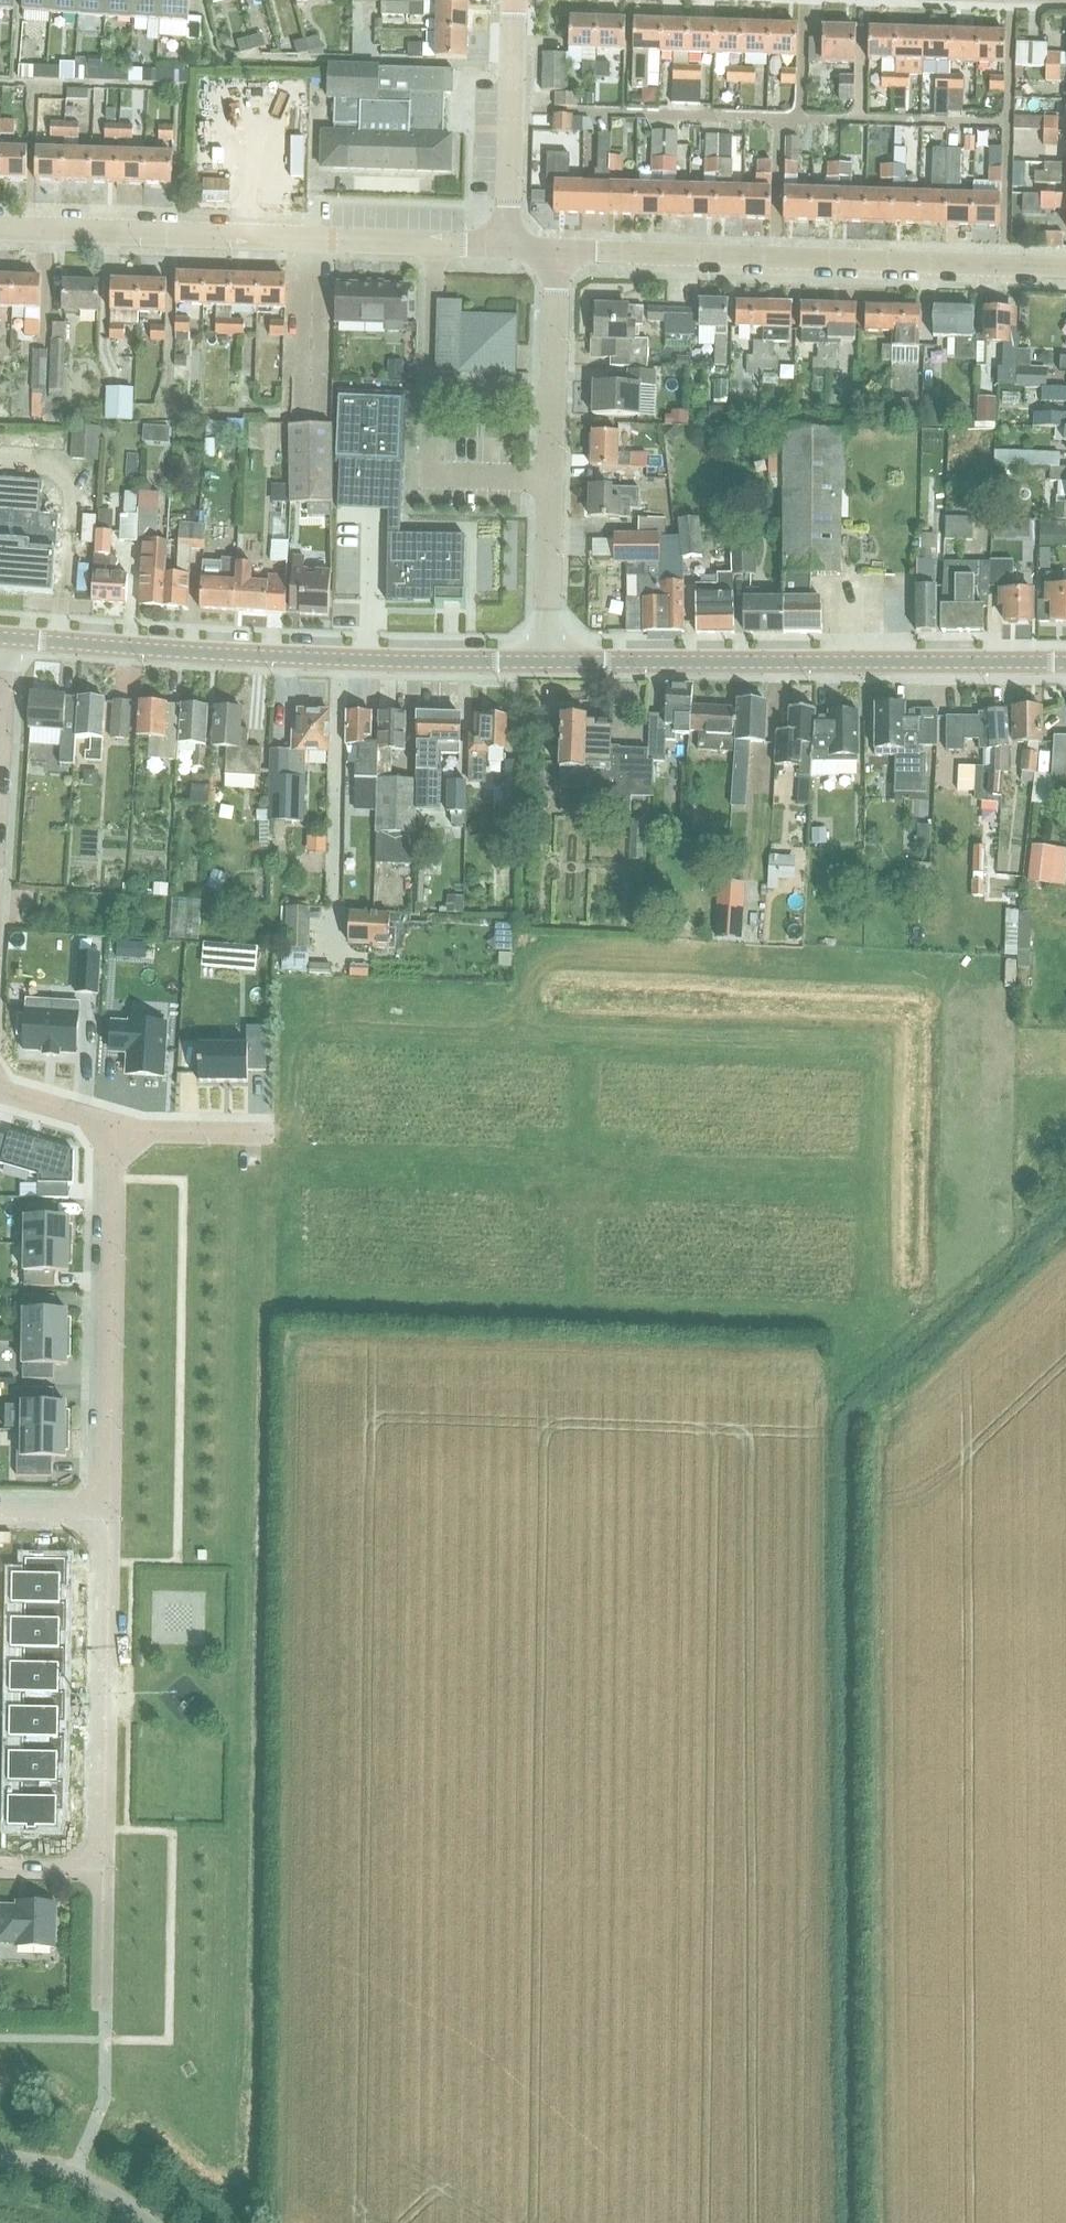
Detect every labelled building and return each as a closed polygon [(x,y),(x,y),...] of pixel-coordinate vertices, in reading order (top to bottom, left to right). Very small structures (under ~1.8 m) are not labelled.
[(15,11),(16,0),(0,0),(0,10),(15,11)] [(53,0),(24,0),(23,12),(51,14),(53,0)] [(51,14),(79,16),(80,0),(53,0),(51,14)] [(79,16),(106,18),(107,0),(80,0),(79,16)] [(106,18),(133,20),(134,0),(107,0),(106,18)] [(133,20),(160,22),(162,0),(134,0),(133,20)] [(160,22),(159,35),(188,37),(188,39),(197,40),(199,12),(189,12),(190,0),(162,0),(160,22)] [(469,5),(411,4),(382,3),(381,16),(411,18),(438,18),(438,31),(468,32),(469,5)] [(597,51),(598,21),(571,20),(570,50),(583,51),(582,77),(596,77),(597,65),(597,51)] [(625,21),(598,21),(597,51),(624,52),(625,21)] [(635,52),(633,88),(648,89),(648,74),(659,75),(660,53),(662,53),(663,23),(636,22),(635,52)] [(663,23),(662,53),(674,53),(673,66),(673,81),(673,103),(687,103),(688,67),(689,54),(690,24),(663,23)] [(690,24),(689,54),(716,55),(717,24),(690,24)] [(716,55),(743,56),(744,25),(717,24),(716,55)] [(744,25),(743,56),(770,57),(771,26),(744,25)] [(771,26),(770,57),(798,58),(799,27),(771,26)] [(857,64),(858,29),(825,28),(823,63),(857,64)] [(897,89),(899,30),(871,30),(870,61),(884,61),(883,89),(897,89)] [(899,30),(897,89),(911,90),(911,76),(924,76),(926,31),(899,30)] [(468,32),(438,31),(437,59),(467,60),(468,32)] [(953,32),(926,31),(924,76),(937,77),(937,91),(951,91),(951,77),(951,64),(952,64),(953,32)] [(953,32),(952,64),(978,65),(979,33),(953,32)] [(265,33),(252,37),(256,51),(270,47),(265,33)] [(979,33),(978,65),(1006,66),(1007,34),(979,33)] [(307,39),(311,52),(324,48),(320,36),(307,39)] [(256,51),(252,37),(238,41),(242,55),(256,51)] [(819,46),(818,38),(800,39),(801,61),(816,61),(815,46),(819,46)] [(311,52),(307,39),(295,42),(298,55),(311,52)] [(426,58),(426,43),(410,43),(410,58),(426,58)] [(1065,69),(1065,55),(1048,55),(1049,45),(1029,44),(1018,44),(1017,67),(1024,68),(1036,68),(1048,69),(1065,69)] [(544,55),(544,66),(566,67),(566,55),(544,55)] [(89,58),(78,58),(78,63),(77,81),(103,82),(104,68),(104,61),(89,60),(89,58)] [(49,66),(49,80),(77,81),(78,63),(62,63),(62,67),(49,66)] [(597,65),(596,77),(610,78),(610,66),(597,65)] [(21,66),(20,79),(49,80),(49,66),(21,66)] [(457,70),(379,67),(331,66),(330,99),(336,100),(335,126),(337,126),(336,134),(324,133),(323,169),(452,173),(454,138),(445,137),(446,93),(456,93),(457,70)] [(566,67),(544,66),(543,79),(566,80),(566,67)] [(688,67),(687,103),(701,104),(702,67),(688,67)] [(1015,73),(1015,80),(1023,80),(1024,68),(1017,67),(1016,67),(1015,73)] [(131,69),(104,68),(103,82),(131,83),(131,69)] [(742,83),(742,68),(728,68),(727,83),(742,83)] [(756,69),(742,68),(742,83),(756,84),(756,69)] [(131,69),(131,83),(156,84),(157,70),(131,69)] [(797,85),(798,69),(783,69),(782,84),(797,85)] [(1047,83),(1061,83),(1065,84),(1065,69),(1048,69),(1047,83)] [(157,70),(156,84),(191,85),(191,73),(187,72),(187,71),(172,71),(157,70)] [(855,102),(856,77),(841,77),(840,101),(855,102)] [(951,77),(951,91),(950,113),(963,114),(964,77),(951,77)] [(1005,93),(1006,78),(991,78),(991,92),(1005,93)] [(566,80),(543,79),(543,92),(565,93),(566,80)] [(68,90),(67,100),(89,101),(89,90),(68,90)] [(578,109),(578,95),(556,95),(556,108),(578,109)] [(585,106),(596,106),(596,96),(585,95),(585,106)] [(634,98),(633,106),(642,107),(643,98),(634,98)] [(897,99),(896,110),(910,111),(910,99),(897,99)] [(936,106),(936,116),(949,117),(949,106),(936,106)] [(108,109),(108,119),(116,119),(117,109),(108,109)] [(134,123),(134,113),(123,113),(123,123),(134,123)] [(1015,132),(1046,133),(1060,133),(1061,118),(1016,116),(1015,132)] [(572,134),(572,117),(556,117),(555,133),(572,134)] [(574,118),(573,133),(585,134),(585,131),(586,119),(574,118)] [(586,119),(585,131),(595,132),(590,119),(586,119)] [(17,121),(3,121),(3,134),(17,135),(17,121)] [(52,121),(51,135),(65,135),(66,122),(52,121)] [(65,152),(64,182),(91,183),(92,152),(79,152),(80,123),(66,122),(65,135),(65,152)] [(121,138),(122,124),(107,124),(107,137),(121,138)] [(122,124),(121,138),(135,138),(136,125),(122,124)] [(174,141),(174,126),(160,125),(160,140),(174,141)] [(894,195),(893,225),(920,226),(921,196),(906,195),(907,179),(907,166),(907,149),(903,149),(903,127),(896,127),(895,148),(894,165),(894,179),(894,195)] [(638,187),(637,217),(664,217),(666,131),(653,131),(651,187),(638,187)] [(666,131),(664,217),(691,218),(691,189),(677,188),(678,132),(666,131)] [(1060,133),(1046,133),(1045,146),(1059,147),(1060,133)] [(595,185),(584,185),(583,215),(610,216),(611,186),(611,171),(612,156),(613,136),(600,135),(599,172),(596,172),(595,185)] [(706,189),(691,189),(691,218),(717,219),(720,137),(708,137),(706,189)] [(733,138),(720,137),(717,219),(744,220),(745,191),(733,190),(734,162),(732,162),(733,138)] [(812,222),(813,193),(798,192),(799,164),(799,138),(787,137),(787,164),(785,221),(812,222)] [(966,139),(966,152),(976,153),(977,139),(966,139)] [(1,149),(0,167),(0,180),(27,181),(29,150),(1,149)] [(975,184),(975,198),(974,227),(1001,228),(1003,149),(992,149),(990,185),(975,184)] [(64,182),(65,152),(37,151),(36,181),(64,182)] [(921,196),(920,226),(947,226),(949,151),(937,151),(935,196),(921,196)] [(962,152),(949,151),(947,226),(974,227),(975,198),(961,197),(962,152)] [(92,152),(91,183),(118,184),(119,153),(92,152)] [(146,154),(119,153),(118,184),(145,185),(146,154)] [(173,155),(146,154),(145,185),(172,186),(173,155)] [(583,215),(584,185),(570,185),(571,155),(560,155),(548,154),(548,169),(548,184),(556,185),(555,214),(583,215)] [(624,157),(612,156),(611,171),(623,171),(624,157)] [(745,191),(744,220),(772,221),(774,163),(760,163),(759,177),(758,191),(745,191)] [(813,193),(812,222),(839,223),(840,193),(841,177),(841,163),(828,163),(828,177),(828,193),(813,193)] [(840,193),(839,223),(866,224),(867,194),(853,194),(853,177),(853,163),(841,163),(841,177),(840,193)] [(1026,189),(1026,164),(1014,164),(1013,189),(1026,189)] [(1047,164),(1046,173),(1037,173),(1037,184),(1065,185),(1065,165),(1047,164)] [(894,179),(894,165),(882,165),(881,179),(894,179)] [(611,186),(610,216),(637,217),(638,187),(611,186)] [(894,195),(867,194),(866,224),(893,225),(894,195)] [(1043,196),(1042,210),(1056,211),(1056,210),(1065,210),(1065,197),(1043,196)] [(1047,233),(1046,246),(1064,247),(1065,234),(1047,233)] [(206,307),(207,277),(179,276),(178,307),(206,307)] [(15,278),(0,277),(0,308),(13,308),(15,278)] [(207,277),(206,307),(218,308),(217,334),(231,334),(232,320),(232,308),(233,278),(207,277)] [(43,279),(15,278),(13,308),(27,309),(26,337),(41,338),(41,323),(42,310),(43,279)] [(233,278),(232,308),(259,309),(260,278),(233,278)] [(260,278),(259,309),(287,310),(288,279),(287,279),(260,278)] [(65,313),(98,314),(99,284),(83,284),(83,281),(72,281),(72,284),(66,283),(65,313)] [(140,314),(141,283),(114,282),(112,324),(111,339),(125,339),(126,325),(140,325),(140,314)] [(141,283),(140,314),(168,315),(169,284),(141,283)] [(409,287),(338,285),(337,323),(387,324),(387,331),(403,332),(404,325),(408,325),(409,287)] [(728,366),(731,302),(701,301),(699,328),(717,328),(715,365),(728,366)] [(437,373),(517,375),(518,318),(462,316),(462,303),(439,302),(437,373)] [(765,330),(766,304),(739,303),(738,329),(765,330)] [(766,304),(765,330),(765,343),(763,370),(778,371),(779,358),(773,358),(774,343),(791,344),(792,331),(793,331),(794,305),(766,304)] [(828,370),(831,306),(803,305),(802,331),(804,331),(803,345),(819,346),(818,360),(814,359),(814,369),(814,376),(825,376),(825,370),(828,370)] [(831,306),(828,370),(838,370),(838,346),(843,347),(843,342),(856,342),(857,306),(831,306)] [(592,315),(591,331),(592,331),(597,331),(596,358),(611,358),(612,367),(649,368),(649,340),(635,340),(636,325),(644,325),(644,307),(627,307),(627,308),(598,307),(597,315),(592,315)] [(894,334),(894,308),(867,307),(866,333),(894,334)] [(649,308),(649,320),(667,321),(667,334),(683,335),(684,309),(649,308)] [(894,308),(894,334),(893,348),(892,363),(918,363),(918,349),(920,349),(919,336),(920,336),(921,309),(894,308)] [(684,309),(683,335),(695,335),(696,310),(684,309)] [(972,340),(973,310),(935,309),(934,338),(972,340)] [(987,310),(986,343),(1004,343),(1004,368),(1000,368),(1000,384),(1017,385),(1018,367),(1019,354),(1020,328),(1015,327),(1015,312),(1010,313),(1010,311),(987,310)] [(191,318),(177,317),(177,333),(191,333),(191,318)] [(246,320),(232,320),(231,334),(245,335),(246,320)] [(273,321),(272,337),(285,338),(286,338),(287,322),(273,321)] [(50,398),(47,398),(47,422),(55,422),(56,399),(63,399),(64,392),(66,342),(67,342),(68,325),(54,325),(54,340),(53,340),(50,398)] [(166,341),(167,326),(153,326),(153,340),(166,341)] [(228,369),(244,369),(244,336),(228,336),(228,369)] [(763,370),(765,343),(755,342),(755,356),(748,356),(747,373),(763,373),(763,370)] [(103,344),(101,356),(117,358),(119,346),(103,344)] [(892,363),(893,348),(884,347),(883,362),(892,363)] [(35,350),(33,390),(33,397),(47,398),(49,351),(35,350)] [(176,355),(176,366),(187,366),(187,355),(176,355)] [(691,361),(679,360),(679,368),(691,369),(691,361)] [(390,363),(389,381),(404,382),(404,379),(405,369),(405,364),(390,363)] [(1018,367),(1017,385),(1042,387),(1044,387),(1045,369),(1018,367)] [(405,369),(404,379),(417,380),(417,370),(405,369)] [(673,371),(663,370),(662,378),(673,378),(673,371)] [(591,391),(590,407),(595,407),(594,415),(634,416),(635,399),(641,399),(642,387),(657,387),(658,373),(632,372),(631,385),(595,383),(595,391),(591,391)] [(1044,387),(1042,387),(1042,401),(1065,402),(1065,388),(1044,387)] [(136,389),(109,388),(108,421),(135,421),(136,389)] [(342,393),(338,463),(340,463),(340,496),(360,497),(390,498),(389,512),(389,550),(388,583),(388,601),(389,602),(409,602),(436,602),(436,608),(437,608),(437,604),(444,604),(445,604),(445,602),(448,602),(457,602),(461,602),(461,604),(466,604),(466,593),(466,591),(465,591),(465,585),(465,566),(465,562),(466,550),(466,536),(401,535),(402,516),(402,512),(403,489),(404,477),(404,466),(406,426),(407,415),(407,404),(406,404),(399,404),(399,395),(384,394),(365,394),(342,393)] [(975,429),(996,429),(998,399),(976,398),(975,429)] [(927,399),(925,428),(945,429),(946,400),(927,399)] [(892,401),(892,414),(909,415),(910,402),(892,401)] [(710,424),(726,425),(727,409),(711,409),(710,424)] [(673,417),(667,417),(667,426),(686,426),(687,411),(673,411),(673,417)] [(1065,427),(1065,414),(1039,413),(1038,426),(1065,427)] [(764,428),(780,428),(780,415),(764,415),(764,428)] [(209,422),(208,436),(228,437),(229,423),(209,422)] [(292,425),(294,503),(333,503),(332,426),(292,425)] [(146,427),(145,438),(154,438),(154,427),(146,427)] [(101,463),(103,430),(78,429),(76,462),(101,463)] [(667,438),(673,444),(681,436),(676,430),(667,438)] [(786,576),(811,576),(839,576),(842,494),(846,494),(848,434),(785,430),(786,576)] [(621,469),(621,432),(594,431),(593,468),(621,469)] [(914,461),(930,459),(927,436),(912,438),(914,461)] [(208,440),(207,458),(216,459),(217,440),(208,440)] [(761,452),(759,473),(773,474),(775,452),(761,452)] [(1062,455),(994,452),(994,453),(994,465),(1051,468),(1061,468),(1062,455)] [(650,455),(630,454),(630,469),(650,470),(650,455)] [(1061,468),(1051,468),(1050,482),(1059,482),(1058,492),(1057,492),(1056,520),(1065,520),(1065,468),(1061,468)] [(54,595),(56,563),(58,545),(60,516),(43,515),(45,484),(0,481),(0,591),(54,595)] [(273,485),(272,502),(291,502),(291,486),(273,485)] [(640,511),(641,490),(593,488),(592,519),(632,520),(633,510),(640,511)] [(139,543),(142,493),(128,492),(127,514),(123,514),(121,541),(139,543)] [(142,499),(139,543),(150,543),(147,552),(146,552),(145,554),(141,606),(166,608),(168,574),(170,544),(158,543),(159,532),(161,494),(160,494),(142,493),(142,499)] [(974,540),(974,518),(947,517),(947,540),(974,540)] [(704,558),(700,519),(681,521),(683,539),(683,543),(684,560),(687,560),(704,558)] [(668,535),(668,521),(640,520),(640,534),(668,535)] [(168,574),(166,608),(191,609),(195,549),(207,550),(208,526),(202,526),(183,525),(180,575),(168,574)] [(1040,547),(1053,547),(1053,530),(1040,530),(1040,547)] [(95,576),(93,602),(129,605),(131,577),(115,576),(116,569),(118,567),(119,562),(117,560),(117,556),(110,556),(112,533),(98,532),(97,556),(96,556),(95,576)] [(661,536),(615,536),(615,565),(627,565),(627,634),(633,634),(684,634),(683,560),(683,543),(683,539),(661,539),(661,536)] [(605,557),(605,538),(583,538),(583,557),(605,557)] [(754,539),(733,539),(735,574),(735,575),(756,575),(754,539)] [(291,543),(273,542),(272,562),(290,563),(291,543)] [(921,560),(919,560),(917,634),(936,633),(937,595),(937,587),(927,586),(927,582),(934,582),(934,560),(932,560),(932,550),(923,550),(921,550),(921,560)] [(237,612),(240,564),(240,560),(225,559),(224,564),(205,562),(202,609),(237,612)] [(304,616),(332,618),(334,581),(316,580),(317,575),(308,574),(309,562),(298,561),(295,612),(304,612),(304,616)] [(989,588),(990,561),(990,563),(941,562),(942,633),(982,633),(984,607),(988,608),(988,588),(989,588)] [(990,561),(989,588),(1000,589),(999,606),(1005,607),(1005,624),(1032,624),(1033,593),(1012,593),(1013,562),(990,561)] [(254,566),(240,564),(237,612),(288,616),(289,579),(289,578),(270,577),(269,585),(252,584),(254,566)] [(736,635),(735,575),(735,574),(721,574),(721,585),(699,585),(698,634),(736,635)] [(811,576),(786,576),(786,602),(786,635),(821,634),(821,600),(810,600),(811,576)] [(1046,576),(1045,603),(1039,603),(1039,625),(1065,624),(1065,587),(1063,587),(1063,576),(1046,576)] [(786,635),(786,602),(762,601),(763,590),(748,589),(748,635),(786,635)] [(614,603),(600,605),(602,619),(616,617),(614,603)] [(651,716),(649,752),(649,762),(656,762),(666,762),(668,740),(677,741),(678,733),(693,734),(693,732),(694,709),(694,688),(668,688),(668,697),(663,696),(662,716),(651,716)] [(32,704),(30,728),(31,730),(43,731),(43,738),(54,739),(55,732),(65,733),(63,765),(75,766),(77,739),(79,699),(32,696),(32,704)] [(735,772),(734,789),(747,790),(748,774),(750,741),(766,741),(767,703),(754,703),(753,698),(745,697),(743,702),(740,702),(739,709),(736,752),(735,772)] [(107,701),(79,699),(77,739),(94,740),(93,755),(88,754),(88,762),(103,763),(107,701)] [(130,740),(132,703),(114,702),(112,739),(130,740)] [(180,745),(182,707),(140,704),(138,739),(152,740),(151,760),(179,762),(180,745)] [(876,713),(873,713),(872,733),(877,733),(876,760),(896,761),(896,778),(927,778),(927,776),(927,747),(938,747),(938,734),(939,712),(931,711),(921,711),(915,711),(906,711),(906,707),(877,706),(876,712),(876,713)] [(182,707),(180,745),(196,747),(194,770),(206,770),(209,708),(182,707)] [(1043,730),(1043,708),(1016,707),(1015,744),(1027,744),(1022,781),(1034,783),(1039,744),(1042,745),(1042,730),(1043,730)] [(777,747),(776,766),(788,767),(801,767),(800,774),(800,777),(799,787),(798,805),(810,806),(812,777),(813,762),(816,712),(817,710),(802,709),(791,708),(790,719),(789,732),(778,731),(777,747)] [(813,762),(812,777),(825,776),(826,762),(839,762),(859,762),(860,712),(857,712),(857,708),(841,708),(841,712),(830,712),(830,716),(817,716),(818,710),(817,710),(816,712),(813,762)] [(264,751),(250,750),(251,731),(242,731),(243,711),(217,709),(214,747),(230,748),(228,776),(262,778),(264,751)] [(739,709),(694,709),(693,732),(702,733),(701,751),(736,752),(739,709)] [(1008,713),(1008,712),(986,713),(980,714),(979,714),(980,717),(963,717),(948,717),(948,718),(947,730),(947,751),(955,751),(965,752),(966,740),(978,740),(980,740),(980,745),(980,750),(983,750),(986,750),(985,772),(982,772),(977,772),(978,768),(960,767),(959,791),(976,792),(976,805),(998,806),(1000,806),(1001,806),(1002,799),(1004,775),(1007,775),(1009,747),(1008,713)] [(294,725),(293,752),(272,752),(271,822),(304,823),(306,753),(329,753),(331,713),(300,713),(299,725),(294,725)] [(379,750),(379,745),(371,745),(372,715),(349,714),(348,746),(358,747),(358,766),(355,766),(355,804),(377,805),(378,780),(379,750)] [(507,752),(507,720),(505,719),(502,714),(493,714),(489,719),(477,718),(477,740),(472,739),(471,785),(485,785),(485,756),(488,756),(488,751),(507,752)] [(379,750),(378,780),(377,805),(375,864),(412,866),(415,780),(391,780),(392,751),(405,751),(406,716),(380,715),(379,745),(379,750)] [(418,745),(416,745),(415,811),(441,811),(442,772),(438,772),(439,755),(461,756),(462,718),(419,717),(418,745)] [(649,762),(649,752),(612,751),(613,725),(597,725),(597,720),(564,718),(562,750),(558,754),(558,760),(562,764),(561,788),(593,789),(593,791),(606,792),(605,814),(632,815),(632,797),(654,798),(656,762),(649,762)] [(1051,785),(1065,785),(1065,737),(1054,737),(1051,785)] [(521,762),(505,762),(504,802),(520,802),(521,762)] [(543,776),(530,775),(529,792),(543,792),(543,776)] [(212,779),(195,778),(193,805),(211,806),(212,779)] [(447,783),(447,814),(466,814),(468,783),(447,783)] [(699,804),(688,804),(685,830),(697,831),(699,804)] [(250,809),(251,850),(264,850),(263,809),(250,809)] [(919,826),(918,846),(930,847),(932,827),(919,826)] [(828,844),(828,831),(814,831),(814,844),(828,844)] [(699,838),(698,848),(707,848),(707,838),(699,838)] [(1051,885),(1055,849),(1031,846),(1027,882),(1051,885)] [(975,882),(975,898),(984,898),(985,883),(985,871),(986,848),(976,848),(975,871),(975,882)] [(779,879),(790,879),(792,858),(770,857),(768,890),(778,890),(779,879)] [(231,876),(215,869),(206,887),(222,895),(231,876)] [(413,904),(416,904),(415,912),(422,912),(423,904),(424,873),(415,873),(413,904)] [(718,883),(716,917),(742,919),(744,885),(718,883)] [(156,884),(155,897),(169,898),(170,885),(156,884)] [(464,898),(449,897),(448,914),(464,915),(464,898)] [(309,910),(286,909),(286,950),(308,951),(309,910)] [(1006,952),(1006,956),(1020,956),(1021,912),(1007,912),(1006,952)] [(391,918),(351,915),(348,944),(375,947),(375,950),(395,952),(397,932),(390,931),(391,918)] [(634,916),(634,928),(644,928),(645,916),(634,916)] [(515,924),(496,924),(496,951),(515,951),(515,924)] [(120,942),(119,959),(145,960),(146,944),(120,942)] [(232,946),(230,970),(257,972),(259,948),(232,946)] [(500,953),(499,967),(512,968),(513,954),(500,953)] [(79,969),(77,993),(86,994),(99,995),(100,975),(102,955),(89,954),(80,954),(79,969)] [(308,972),(308,975),(331,975),(331,965),(308,965),(308,972)] [(342,968),(342,977),(369,977),(369,965),(351,965),(350,968),(342,968)] [(20,1027),(19,1036),(22,1036),(26,1036),(25,1045),(25,1051),(36,1052),(44,1052),(44,1054),(44,1056),(61,1057),(61,1055),(61,1054),(77,1055),(79,1033),(81,1004),(52,1002),(28,1000),(27,1009),(27,1016),(20,1016),(20,1027)] [(113,1037),(112,1052),(121,1053),(129,1053),(129,1062),(128,1075),(145,1076),(165,1077),(165,1066),(166,1052),(168,1025),(151,1024),(131,1022),(131,1023),(131,1024),(114,1023),(113,1037)] [(248,1046),(201,1045),(200,1082),(249,1083),(249,1071),(267,1072),(268,1028),(248,1027),(248,1046)] [(39,1176),(38,1199),(69,1199),(70,1185),(74,1185),(74,1175),(75,1152),(57,1147),(41,1142),(27,1138),(17,1136),(10,1134),(10,1136),(9,1138),(8,1137),(0,1135),(0,1165),(39,1176)] [(70,1227),(71,1219),(57,1219),(57,1212),(58,1204),(45,1204),(27,1203),(26,1219),(26,1245),(73,1246),(73,1244),(73,1227),(70,1227)] [(73,1247),(73,1246),(26,1245),(25,1272),(25,1287),(45,1287),(56,1287),(56,1273),(69,1273),(70,1273),(70,1265),(73,1265),(73,1247)] [(25,1296),(25,1338),(72,1339),(72,1320),(69,1319),(69,1312),(56,1311),(56,1297),(25,1296)] [(72,1339),(25,1338),(24,1380),(55,1380),(55,1366),(68,1366),(68,1358),(71,1358),(72,1339)] [(24,1406),(7,1405),(6,1430),(19,1431),(23,1431),(70,1432),(70,1426),(71,1412),(67,1412),(68,1407),(68,1404),(54,1404),(55,1391),(55,1389),(53,1389),(24,1389),(24,1406)] [(23,1431),(19,1431),(18,1477),(53,1477),(53,1474),(53,1460),(53,1458),(67,1459),(67,1452),(67,1451),(68,1451),(70,1451),(70,1432),(23,1431)] [(63,1604),(63,1587),(67,1587),(67,1585),(63,1585),(63,1575),(50,1575),(50,1561),(53,1561),(53,1559),(27,1559),(27,1561),(31,1561),(31,1575),(13,1575),(13,1605),(30,1605),(49,1606),(61,1606),(67,1606),(67,1604),(63,1604)] [(62,1630),(62,1620),(49,1620),(49,1606),(30,1605),(30,1620),(13,1619),(12,1650),(29,1650),(49,1651),(60,1651),(66,1651),(66,1649),(62,1649),(62,1631),(67,1631),(67,1630),(62,1630)] [(66,1676),(66,1674),(61,1674),(62,1665),(48,1665),(49,1651),(29,1650),(29,1664),(12,1664),(11,1695),(29,1695),(48,1695),(60,1696),(66,1696),(66,1694),(61,1694),(62,1676),(66,1676)] [(61,1719),(61,1710),(48,1710),(48,1695),(29,1695),(29,1709),(11,1709),(11,1740),(28,1740),(47,1740),(59,1740),(59,1741),(65,1741),(65,1739),(61,1739),(61,1721),(65,1721),(65,1719),(61,1719)] [(60,1764),(60,1755),(47,1754),(47,1740),(28,1740),(28,1754),(10,1754),(10,1784),(27,1785),(46,1785),(58,1785),(64,1785),(64,1784),(60,1784),(60,1766),(65,1766),(65,1764),(60,1764)] [(59,1809),(59,1799),(46,1799),(46,1785),(27,1785),(27,1799),(10,1799),(9,1829),(29,1829),(29,1833),(30,1833),(30,1830),(36,1830),(36,1833),(38,1833),(38,1830),(59,1830),(59,1810),(64,1811),(64,1809),(59,1809)] [(56,1948),(57,1903),(54,1903),(50,1899),(41,1899),(36,1903),(27,1903),(27,1908),(0,1907),(0,1942),(17,1943),(17,1947),(56,1948)]
